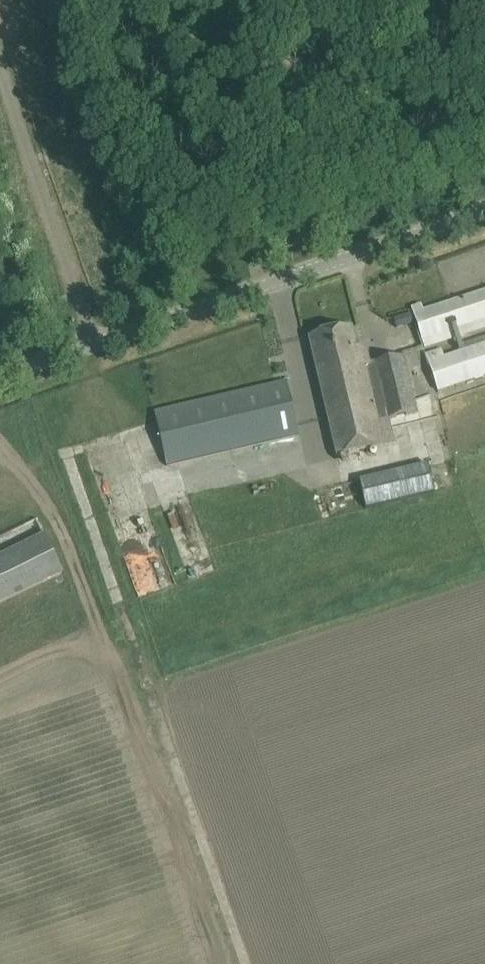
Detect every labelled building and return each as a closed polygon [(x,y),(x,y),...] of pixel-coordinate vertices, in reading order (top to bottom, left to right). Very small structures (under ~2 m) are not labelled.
[(421,305),(411,309),(424,349),(484,329),(484,291),(423,311),(421,305)] [(410,314),(401,316),(404,326),(413,324),(410,314)] [(349,330),(310,339),(307,340),(335,457),(395,443),(389,420),(416,414),(403,358),(370,365),(368,357),(356,360),(349,330)] [(439,358),(437,351),(426,355),(438,393),(484,377),(484,343),(439,358)] [(275,385),(155,414),(167,466),(299,434),(286,382),(286,383),(284,372),(272,375),(275,385)] [(365,510),(434,493),(427,463),(358,480),(365,510)] [(63,574),(43,534),(0,555),(0,605),(63,574)]
